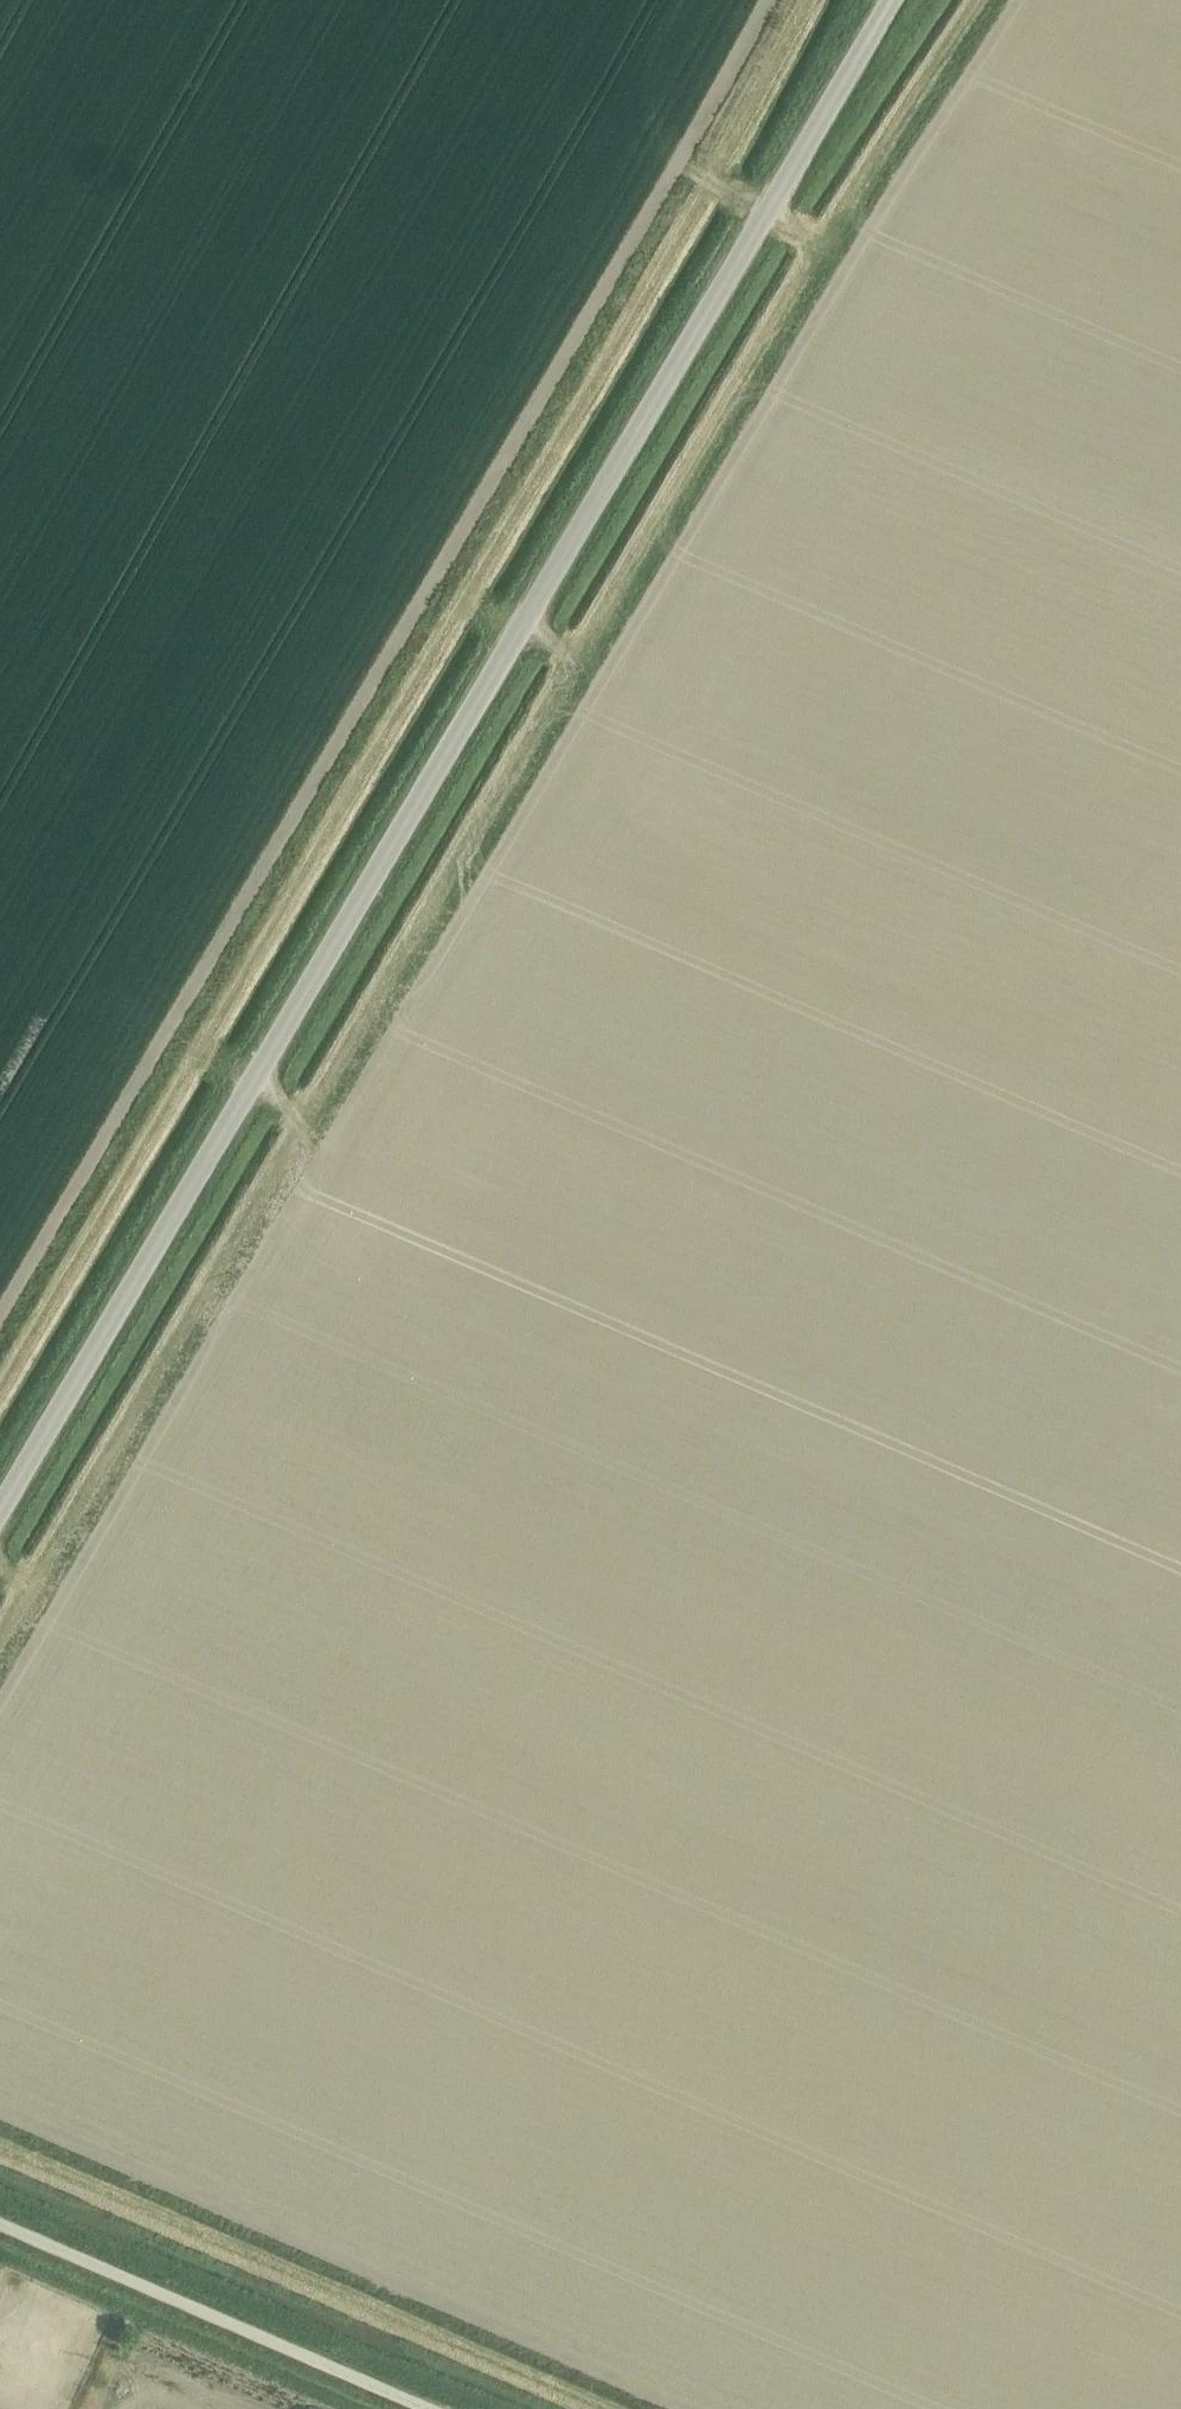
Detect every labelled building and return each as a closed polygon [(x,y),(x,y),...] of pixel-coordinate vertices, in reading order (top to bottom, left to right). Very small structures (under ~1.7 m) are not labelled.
[(130,2395),(124,2408),(157,2408),(157,2407),(130,2395)]
